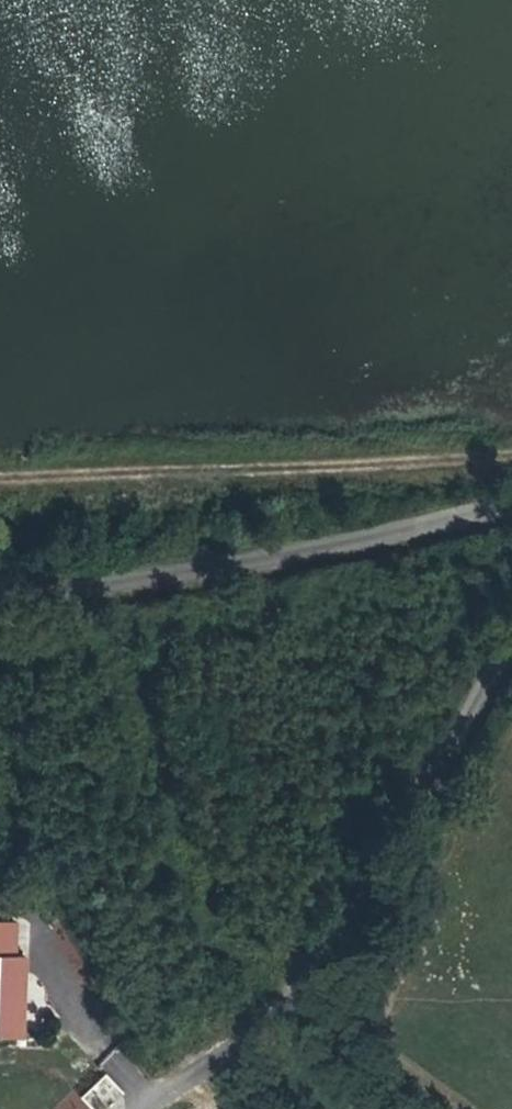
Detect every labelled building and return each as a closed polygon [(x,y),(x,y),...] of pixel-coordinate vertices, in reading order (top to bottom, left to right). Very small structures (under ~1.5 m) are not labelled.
[(15,1037),(21,961),(11,960),(13,929),(0,928),(0,1037),(15,1037)]
